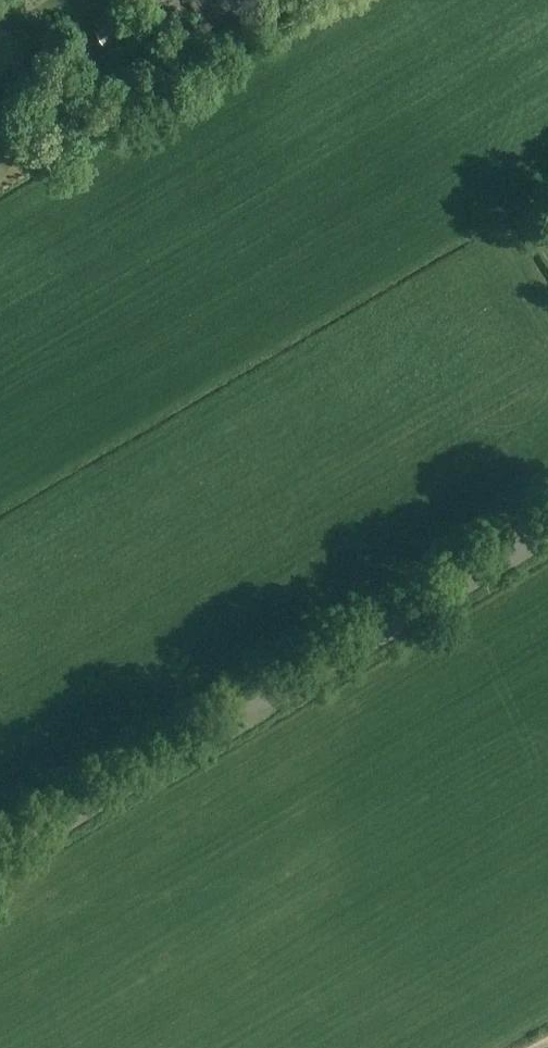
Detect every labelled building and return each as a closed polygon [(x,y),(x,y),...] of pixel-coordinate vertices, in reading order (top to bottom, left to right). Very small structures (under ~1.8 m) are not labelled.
[(108,52),(134,35),(121,14),(95,31),(108,52)]
